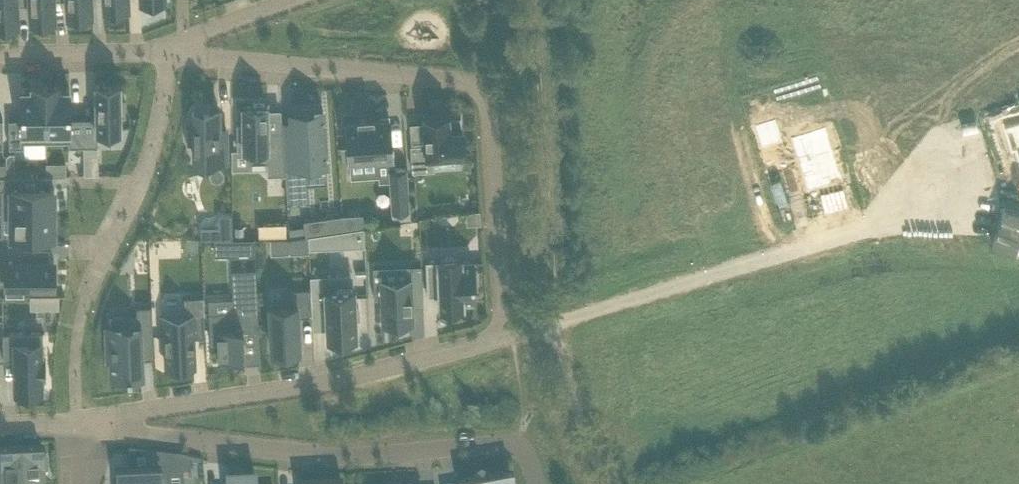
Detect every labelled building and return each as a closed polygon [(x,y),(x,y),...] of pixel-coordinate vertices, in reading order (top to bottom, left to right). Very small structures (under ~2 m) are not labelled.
[(18,23),(17,7),(17,0),(0,0),(0,24),(18,23)] [(30,13),(30,21),(34,21),(55,19),(55,14),(54,0),(29,0),(30,13)] [(66,8),(67,16),(71,15),(92,14),(91,7),(91,0),(66,0),(66,8)] [(103,5),(104,9),(108,8),(129,7),(128,0),(103,0),(103,5)] [(59,84),(45,85),(46,141),(68,141),(68,146),(83,146),(83,118),(70,118),(69,99),(69,88),(60,88),(59,88),(59,84)] [(96,118),(83,118),(83,146),(84,146),(84,158),(98,158),(98,146),(97,135),(121,135),(121,124),(121,116),(125,115),(125,99),(120,99),(120,84),(95,84),(96,118)] [(22,119),(9,119),(9,147),(24,147),(23,141),(33,141),(46,141),(45,85),(31,85),(31,87),(31,89),(21,89),(22,119)] [(243,122),(237,122),(237,148),(249,148),(249,161),(267,161),(267,174),(285,174),(285,169),(282,131),(268,131),(267,105),(265,105),(265,102),(253,102),(253,105),(242,105),(243,122)] [(193,126),(187,126),(187,133),(188,133),(188,142),(193,142),(193,151),(194,151),(194,159),(212,159),(212,160),(226,160),(226,128),(224,128),(219,128),(218,108),(208,108),(208,109),(193,109),(193,118),(192,118),(193,126)] [(327,169),(323,113),(293,115),(297,168),(285,169),(285,174),(287,208),(310,206),(308,170),(327,169)] [(373,118),(372,116),(358,117),(358,119),(346,120),(349,159),(377,157),(377,163),(394,161),(393,146),(391,147),(389,117),(373,118)] [(425,143),(410,144),(412,172),(434,170),(433,156),(464,153),(462,128),(461,128),(461,116),(449,117),(448,116),(423,118),(423,122),(425,143)] [(775,118),(755,124),(762,147),(782,141),(775,118)] [(1004,130),(1012,156),(1016,154),(1018,164),(1018,125),(1004,130)] [(825,126),(790,137),(808,192),(831,185),(830,181),(840,178),(841,182),(843,181),(825,126)] [(66,162),(46,162),(46,175),(66,175),(66,162)] [(407,168),(389,169),(391,212),(410,210),(407,168)] [(1,189),(1,204),(1,211),(54,211),(54,188),(46,188),(23,187),(23,175),(14,175),(6,175),(0,175),(0,189),(1,189)] [(0,234),(0,247),(23,247),(24,235),(50,235),(54,235),(54,211),(1,211),(1,234),(0,234)] [(478,211),(465,213),(466,224),(479,224),(478,211)] [(232,213),(218,214),(218,238),(232,237),(232,213)] [(342,215),(329,217),(331,232),(334,231),(343,230),(342,215)] [(343,230),(334,231),(335,247),(365,246),(364,227),(343,230)] [(308,235),(289,237),(290,252),(308,251),(309,251),(309,248),(308,235)] [(139,238),(133,247),(135,275),(150,274),(148,238),(139,238)] [(214,238),(214,252),(254,252),(254,238),(232,238),(214,238)] [(6,284),(24,284),(54,284),(54,259),(50,259),(23,259),(23,247),(0,247),(0,284),(6,284)] [(477,288),(477,273),(473,273),(473,261),(461,261),(461,258),(437,258),(437,260),(426,261),(427,296),(439,295),(439,306),(463,305),(463,301),(474,301),(474,289),(477,288)] [(399,279),(373,280),(374,299),(382,298),(384,322),(411,320),(410,286),(421,285),(422,285),(421,265),(409,265),(409,278),(399,279)] [(234,312),(209,313),(210,343),(217,343),(218,361),(222,360),(222,364),(240,363),(240,360),(244,359),(243,332),(258,331),(255,269),(232,270),(234,312)] [(359,318),(358,305),(355,305),(354,288),(336,288),(336,272),(310,274),(310,287),(311,303),(325,303),(327,337),(335,336),(336,340),(348,339),(348,336),(357,336),(356,318),(359,318)] [(288,304),(269,305),(271,350),(299,349),(298,315),(312,314),(311,303),(310,287),(287,288),(288,304)] [(46,295),(46,308),(59,308),(59,295),(46,295)] [(185,314),(161,315),(162,349),(165,349),(166,367),(194,366),(193,336),(205,336),(203,295),(184,296),(185,314)] [(137,327),(106,328),(108,359),(111,359),(112,376),(127,375),(127,377),(131,377),(131,375),(137,375),(137,374),(142,374),(140,338),(153,337),(151,305),(136,306),(136,313),(137,327)] [(40,332),(2,332),(3,359),(15,359),(16,377),(16,390),(41,389),(41,375),(43,375),(43,355),(40,355),(40,332)] [(47,460),(43,461),(43,455),(0,457),(0,482),(44,480),(44,476),(47,475),(47,460)] [(169,478),(188,477),(188,461),(150,456),(151,477),(116,479),(117,483),(169,483),(169,478)]
